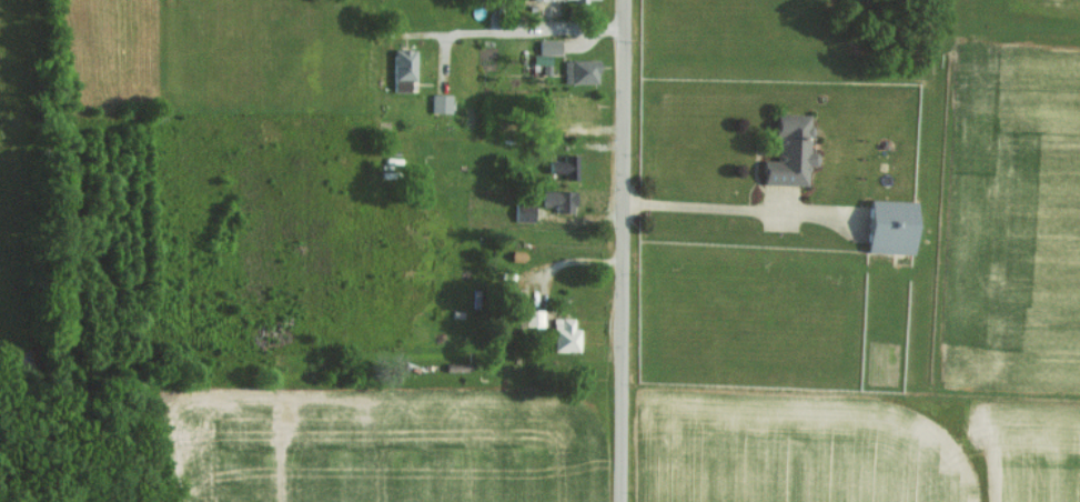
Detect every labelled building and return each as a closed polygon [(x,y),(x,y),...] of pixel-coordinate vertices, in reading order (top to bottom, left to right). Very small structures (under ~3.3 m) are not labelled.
[(540,53),(560,54),(560,39),(540,38),(540,53)] [(416,49),(394,48),(393,90),(409,91),(410,79),(416,79),(416,49)] [(597,59),(564,59),(565,83),(597,82),(597,59)] [(432,112),(451,113),(452,94),(433,93),(432,112)] [(808,185),(809,164),(818,164),(818,151),(809,151),(810,134),(812,134),(813,114),(778,112),(776,160),(764,159),(763,183),(808,185)] [(550,161),(550,172),(564,172),(564,179),(574,179),(573,154),(564,154),(564,160),(550,161)] [(542,205),(555,205),(555,212),(575,212),(575,190),(543,190),(542,205)] [(915,254),(918,201),(871,198),(868,251),(915,254)] [(514,220),(534,220),(534,202),(515,202),(514,220)] [(543,326),(543,309),(526,309),(525,326),(543,326)] [(580,351),(580,328),(574,328),(574,318),(554,317),(553,351),(580,351)]
